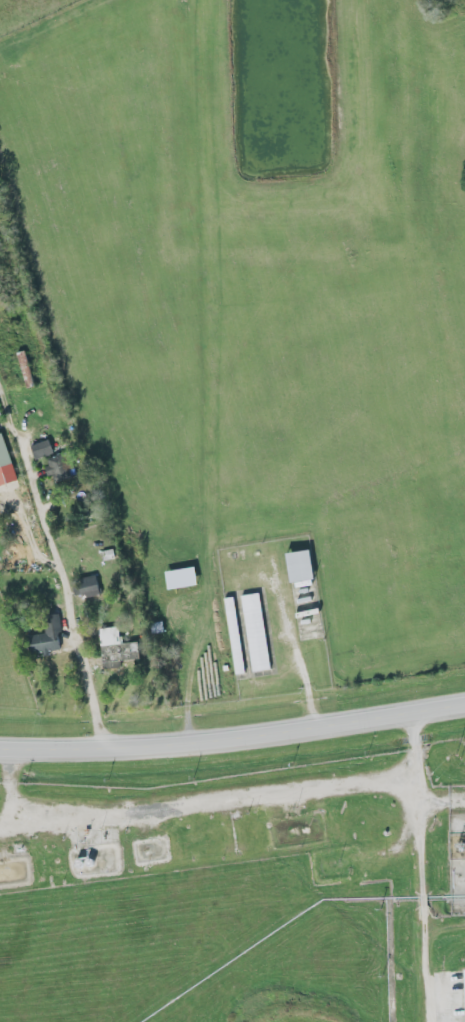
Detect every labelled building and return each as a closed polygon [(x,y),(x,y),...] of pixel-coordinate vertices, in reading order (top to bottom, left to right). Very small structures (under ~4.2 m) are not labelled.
[(17,353),(27,388),(36,386),(26,350),(17,353)] [(4,432),(0,433),(0,487),(19,481),(4,432)] [(35,459),(54,454),(51,440),(32,445),(35,459)] [(50,475),(54,475),(56,482),(78,477),(73,452),(46,458),(50,475)] [(291,553),(294,582),(317,580),(314,550),(291,553)] [(168,570),(169,589),(200,586),(198,568),(168,570)] [(84,598),(101,595),(98,576),(81,579),(84,598)] [(272,669),(260,593),(237,597),(224,599),(235,674),(252,671),(252,672),(272,669)] [(64,651),(59,621),(46,623),(48,633),(33,636),(36,655),(64,651)] [(141,659),(139,642),(122,643),(121,627),(100,628),(103,669),(123,668),(122,661),(141,659)]
